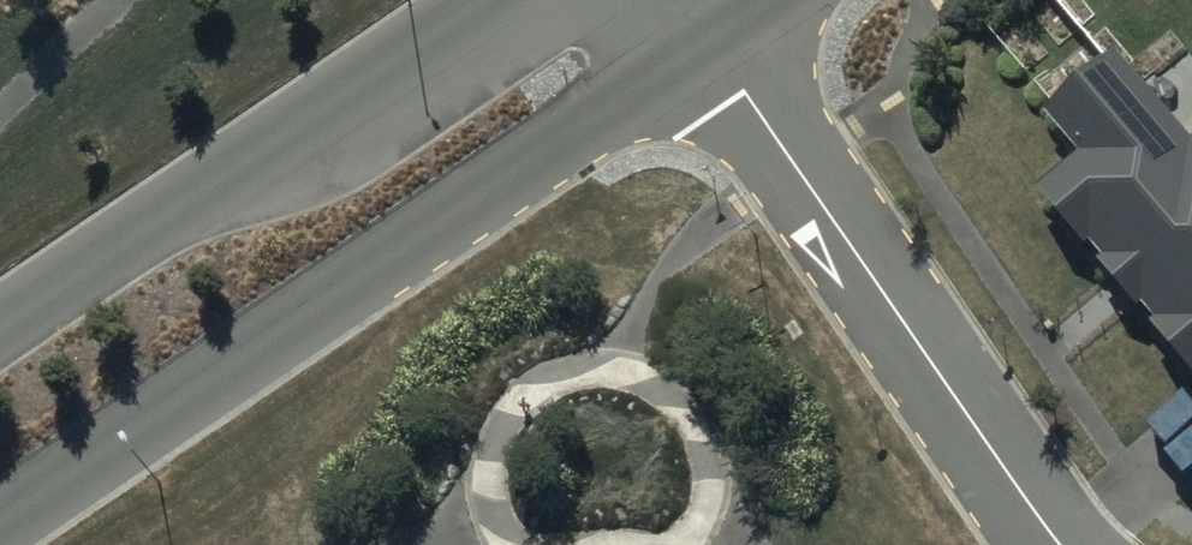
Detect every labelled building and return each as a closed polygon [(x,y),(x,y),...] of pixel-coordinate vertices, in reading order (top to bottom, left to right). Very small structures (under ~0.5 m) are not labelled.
[(1043,190),(1088,247),(1095,242),(1107,258),(1101,262),(1139,311),(1147,305),(1157,318),(1153,321),(1191,372),(1191,134),(1124,46),(1045,107),(1082,155),(1043,190)]
